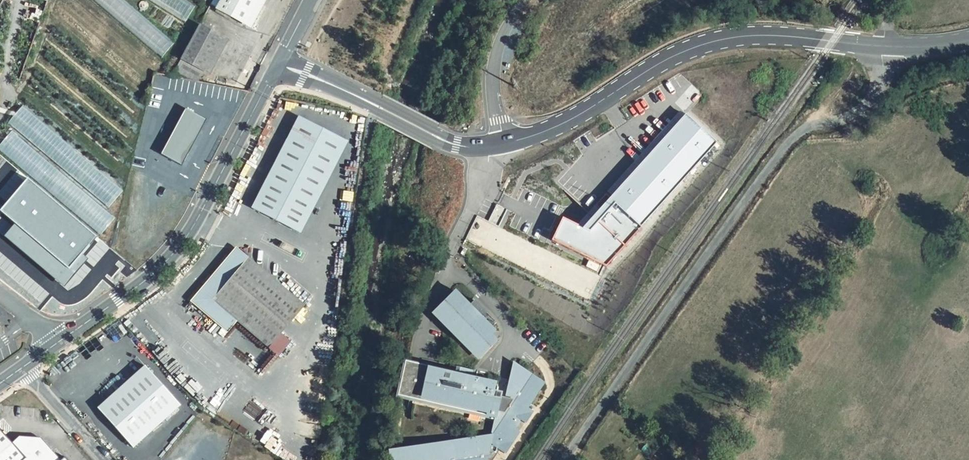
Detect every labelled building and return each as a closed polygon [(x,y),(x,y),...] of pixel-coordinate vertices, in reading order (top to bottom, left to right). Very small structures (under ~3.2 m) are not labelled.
[(185,21),(195,4),(188,0),(150,0),(185,21)] [(244,23),(256,0),(211,0),(209,4),(215,8),(244,23)] [(250,26),(263,0),(256,0),(244,23),(250,26)] [(144,1),(142,1),(140,2),(138,5),(138,6),(139,9),(140,10),(142,11),(145,11),(147,10),(148,8),(149,8),(149,5),(148,3),(147,2),(144,1)] [(198,25),(172,76),(197,82),(203,71),(220,37),(198,25)] [(142,39),(161,56),(173,43),(156,28),(152,33),(149,31),(142,39)] [(16,40),(3,33),(0,37),(0,41),(12,48),(16,40)] [(203,71),(209,74),(226,40),(220,37),(203,71)] [(207,120),(185,108),(160,155),(181,166),(207,120)] [(715,141),(685,114),(583,227),(562,217),(552,239),(606,265),(715,141)] [(346,139),(301,116),(254,209),(299,232),(346,139)] [(13,193),(5,202),(27,221),(40,205),(18,187),(13,193)] [(43,242),(36,251),(43,256),(49,246),(43,242)] [(227,334),(237,322),(273,279),(241,253),(231,254),(211,277),(190,302),(227,334)] [(65,256),(61,262),(67,266),(71,261),(65,256)] [(273,279),(237,322),(269,348),(280,335),(304,306),(273,279)] [(455,290),(434,311),(479,356),(496,339),(491,334),(476,320),(481,316),(485,311),(474,300),(470,305),(455,290)] [(491,334),(495,330),(481,316),(476,320),(491,334)] [(280,335),(269,348),(279,356),(290,343),(280,335)] [(269,370),(272,359),(262,356),(259,367),(269,370)] [(517,366),(509,378),(504,398),(499,397),(500,392),(492,390),(493,383),(485,381),(486,378),(488,372),(476,370),(474,376),(419,363),(404,360),(396,394),(494,417),(489,439),(472,442),(472,439),(404,449),(388,451),(390,459),(492,459),(499,449),(504,452),(517,432),(512,429),(518,419),(524,423),(532,411),(526,408),(543,382),(517,366)] [(513,362),(509,378),(517,366),(513,362)] [(180,407),(144,366),(98,408),(133,448),(180,407)] [(39,446),(40,439),(19,437),(12,443),(0,429),(0,459),(52,459),(39,446)] [(40,439),(39,446),(52,459),(59,459),(40,439)]
